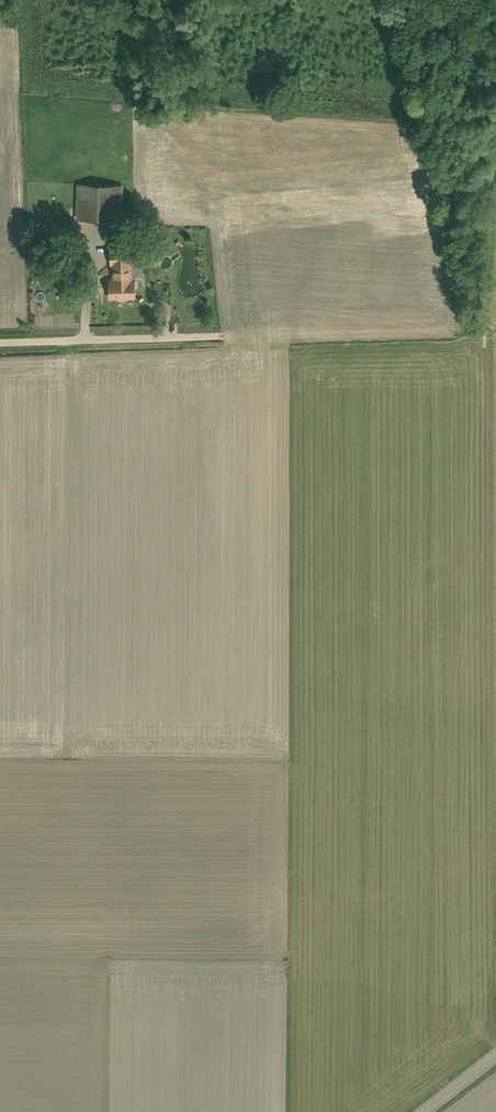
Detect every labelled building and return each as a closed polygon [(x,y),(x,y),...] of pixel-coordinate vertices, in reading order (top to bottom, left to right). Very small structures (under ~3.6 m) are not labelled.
[(122,220),(123,184),(77,183),(76,219),(122,220)] [(67,272),(85,261),(74,243),(56,254),(67,272)] [(135,280),(134,280),(134,279),(131,279),(131,265),(142,265),(141,243),(110,243),(111,268),(115,268),(115,280),(109,280),(110,297),(118,297),(118,299),(119,300),(125,299),(126,298),(126,297),(135,296),(134,288),(136,288),(137,287),(137,281),(135,280)]
